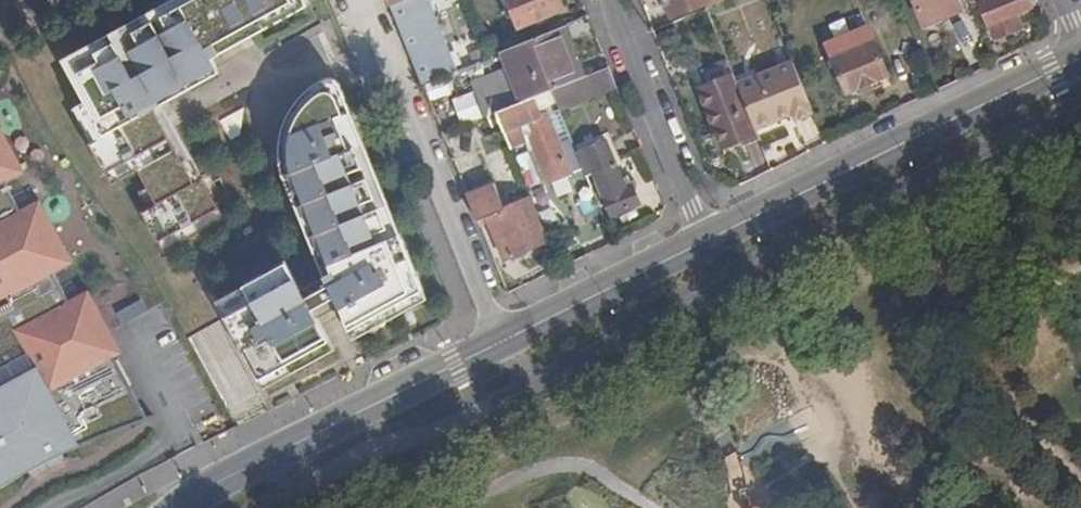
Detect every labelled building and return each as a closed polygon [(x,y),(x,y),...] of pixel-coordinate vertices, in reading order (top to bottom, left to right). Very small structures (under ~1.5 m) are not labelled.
[(62,13),(55,0),(22,0),(9,7),(0,12),(0,47),(62,13)] [(65,62),(88,104),(106,138),(92,145),(92,146),(108,175),(134,161),(140,173),(149,189),(158,205),(149,210),(142,214),(159,244),(180,233),(221,211),(204,180),(196,185),(163,123),(171,119),(164,107),(156,92),(214,60),(311,8),(307,0),(180,0),(182,3),(125,34),(123,30),(65,62)] [(123,30),(125,34),(182,3),(180,0),(178,0),(123,30)] [(559,0),(511,0),(522,28),(563,11),(559,0)] [(703,11),(708,9),(729,0),(667,0),(674,17),(701,6),(703,11)] [(958,0),(917,0),(927,26),(963,11),(958,0)] [(963,11),(973,7),(971,0),(958,0),(963,11)] [(974,9),(984,5),(997,37),(1023,26),(1019,14),(1033,8),(1030,0),(971,0),(973,7),(974,9)] [(430,62),(406,1),(393,7),(425,85),(442,78),(434,60),(430,62)] [(586,79),(565,27),(504,52),(523,104),(534,100),(554,92),(586,79)] [(890,77),(869,27),(829,44),(849,93),(866,87),(869,94),(875,91),(874,84),(890,77)] [(214,60),(156,92),(164,107),(222,75),(214,60)] [(726,148),(759,134),(757,128),(739,85),(729,62),(706,70),(711,86),(702,89),(726,148)] [(798,121),(816,114),(795,62),(739,85),(757,128),(794,113),(798,121)] [(617,82),(611,69),(586,79),(554,92),(560,106),(617,82)] [(352,333),(426,294),(405,242),(396,245),(394,240),(388,224),(358,151),(360,150),(351,127),(358,124),(343,89),(342,87),(341,85),(340,84),(338,82),(336,82),(334,81),(332,81),(330,81),(328,82),(327,82),(317,87),(307,94),(298,102),(298,103),(291,112),(286,123),(283,135),(282,147),(283,159),(286,169),(288,178),(289,178),(297,175),(328,255),(319,258),(324,269),(327,279),(330,285),(326,287),(328,291),(309,301),(304,291),(290,264),(275,272),(247,287),(255,303),(227,318),(261,381),(332,344),(320,320),(343,308),(346,314),(352,333)] [(586,170),(570,129),(556,134),(548,115),(541,118),(534,100),(523,104),(498,114),(506,132),(513,150),(534,141),(550,183),(586,170)] [(106,138),(88,104),(73,111),(92,145),(106,138)] [(240,112),(222,117),(229,138),(247,133),(240,112)] [(498,114),(479,121),(487,140),(506,132),(498,114)] [(358,124),(351,127),(360,150),(358,151),(388,224),(396,220),(358,124)] [(151,419),(117,357),(123,353),(89,291),(70,302),(55,274),(67,267),(75,263),(40,200),(21,211),(6,182),(26,172),(0,125),(0,488),(151,419)] [(635,191),(631,182),(626,185),(609,144),(588,152),(614,214),(642,204),(635,191)] [(289,178),(319,258),(328,255),(297,175),(289,178)] [(636,180),(631,182),(635,191),(640,188),(636,180)] [(469,193),(479,218),(490,214),(508,260),(551,244),(533,200),(507,211),(495,183),(469,193)] [(247,287),(219,302),(227,318),(255,303),(247,287)] [(143,300),(119,313),(125,325),(149,312),(143,300)]
